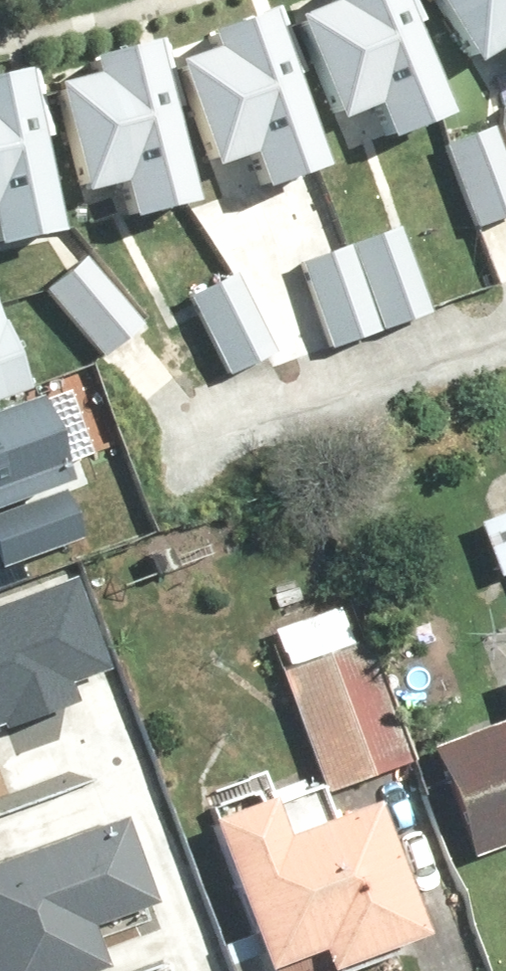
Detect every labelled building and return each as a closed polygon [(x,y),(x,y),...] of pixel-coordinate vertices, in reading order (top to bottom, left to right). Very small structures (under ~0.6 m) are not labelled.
[(209,158),(250,146),(260,181),(321,164),(275,0),(267,0),(205,17),(213,43),(179,52),(209,158)] [(328,109),(369,95),(381,129),(441,109),(403,0),(307,0),(292,5),(328,109)] [(467,56),(503,32),(505,37),(505,0),(430,0),(467,56)] [(55,79),(79,187),(121,178),(128,213),(190,200),(154,31),(84,46),(89,72),(55,79)] [(54,226),(21,56),(0,60),(0,236),(54,226)] [(495,118),(447,135),(475,212),(505,201),(505,150),(495,118)] [(427,301),(399,224),(352,240),(379,317),(427,301)] [(377,321),(350,244),(302,260),(330,337),(377,321)] [(140,314),(87,251),(49,283),(102,346),(140,314)] [(268,346),(240,269),(193,285),(220,362),(268,346)] [(12,383),(0,348),(0,387),(12,383)] [(59,477),(32,398),(0,409),(0,497),(59,477)] [(0,509),(0,562),(78,535),(61,488),(0,509)] [(472,528),(494,585),(505,581),(505,515),(472,528)] [(78,695),(71,676),(107,663),(73,570),(0,597),(0,723),(78,695)] [(343,602),(271,633),(286,667),(273,672),(328,798),(412,762),(343,602)] [(421,753),(470,866),(505,850),(505,716),(421,753)] [(426,944),(371,803),(283,837),(269,801),(204,827),(260,970),(355,970),(426,944)] [(158,915),(121,816),(0,860),(0,970),(109,970),(96,937),(158,915)]
